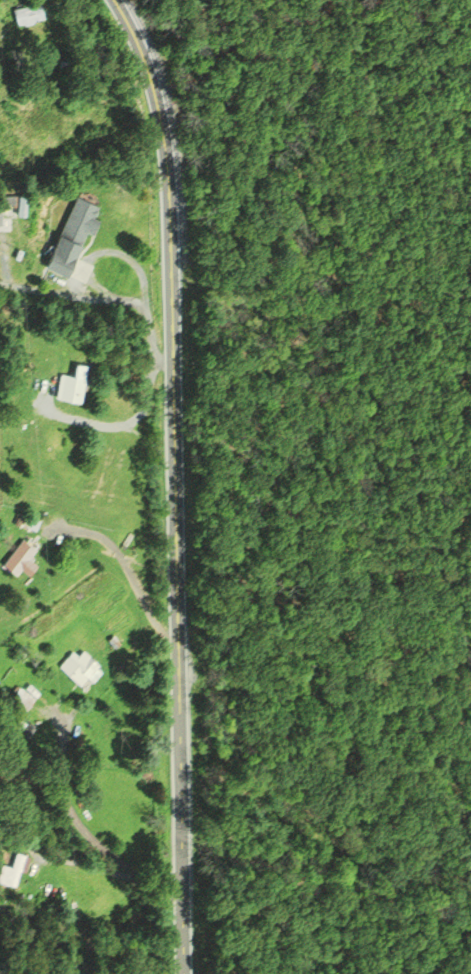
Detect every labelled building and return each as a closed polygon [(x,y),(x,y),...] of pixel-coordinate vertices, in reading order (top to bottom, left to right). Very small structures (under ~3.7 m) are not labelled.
[(42,2),(46,19),(18,25),(14,7),(42,2)] [(87,230),(68,273),(47,263),(78,196),(98,205),(93,216),(100,219),(94,233),(87,230)] [(18,199),(0,200),(0,231),(19,230),(18,199)] [(87,364),(82,400),(58,397),(61,373),(76,374),(77,362),(87,364)] [(24,537),(36,547),(29,556),(38,563),(30,573),(21,566),(17,572),(4,562),(24,537)] [(79,656),(84,651),(100,665),(95,671),(98,674),(86,688),(61,666),(74,652),(79,656)] [(11,699),(20,687),(36,698),(28,711),(11,699)] [(17,886),(0,881),(0,872),(3,864),(11,866),(16,851),(27,854),(17,886)]
